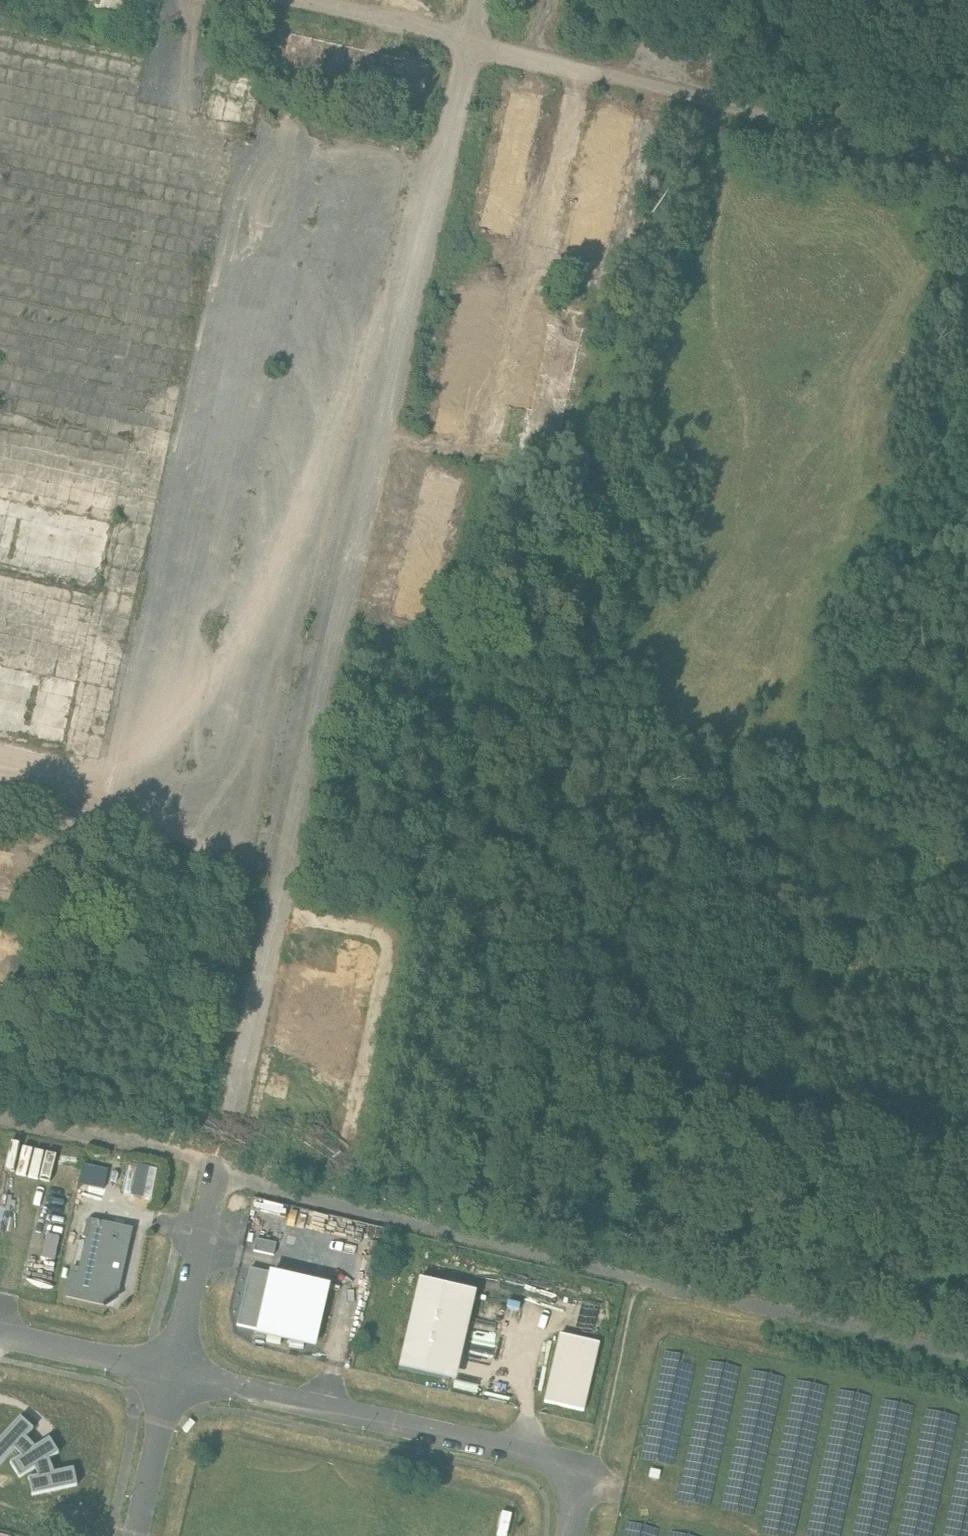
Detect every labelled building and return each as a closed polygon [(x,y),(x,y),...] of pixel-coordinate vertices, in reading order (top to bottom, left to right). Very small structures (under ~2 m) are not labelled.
[(111,515),(0,493),(0,558),(9,560),(98,578),(111,515)] [(74,677),(0,661),(0,728),(61,740),(74,677)] [(51,1180),(57,1151),(10,1141),(4,1170),(51,1180)] [(123,1191),(151,1197),(158,1166),(130,1160),(123,1191)] [(130,1231),(88,1222),(84,1237),(96,1239),(89,1271),(73,1267),(67,1297),(104,1305),(116,1297),(130,1231)] [(272,1253),(275,1240),(255,1235),(252,1248),(272,1253)] [(256,1330),(257,1328),(269,1277),(269,1273),(250,1269),(237,1325),(256,1330)] [(328,1291),(269,1277),(257,1328),(316,1342),(328,1291)] [(470,1291),(420,1279),(399,1368),(449,1380),(470,1291)] [(599,1343),(560,1334),(544,1402),(584,1411),(599,1343)] [(20,1417),(0,1439),(0,1465),(14,1450),(20,1456),(10,1463),(20,1478),(34,1468),(37,1476),(28,1478),(31,1495),(77,1485),(73,1468),(54,1472),(48,1459),(58,1453),(49,1438),(34,1447),(25,1438),(33,1429),(20,1417)] [(959,1469),(957,1505),(967,1506),(967,1469),(959,1469)]
